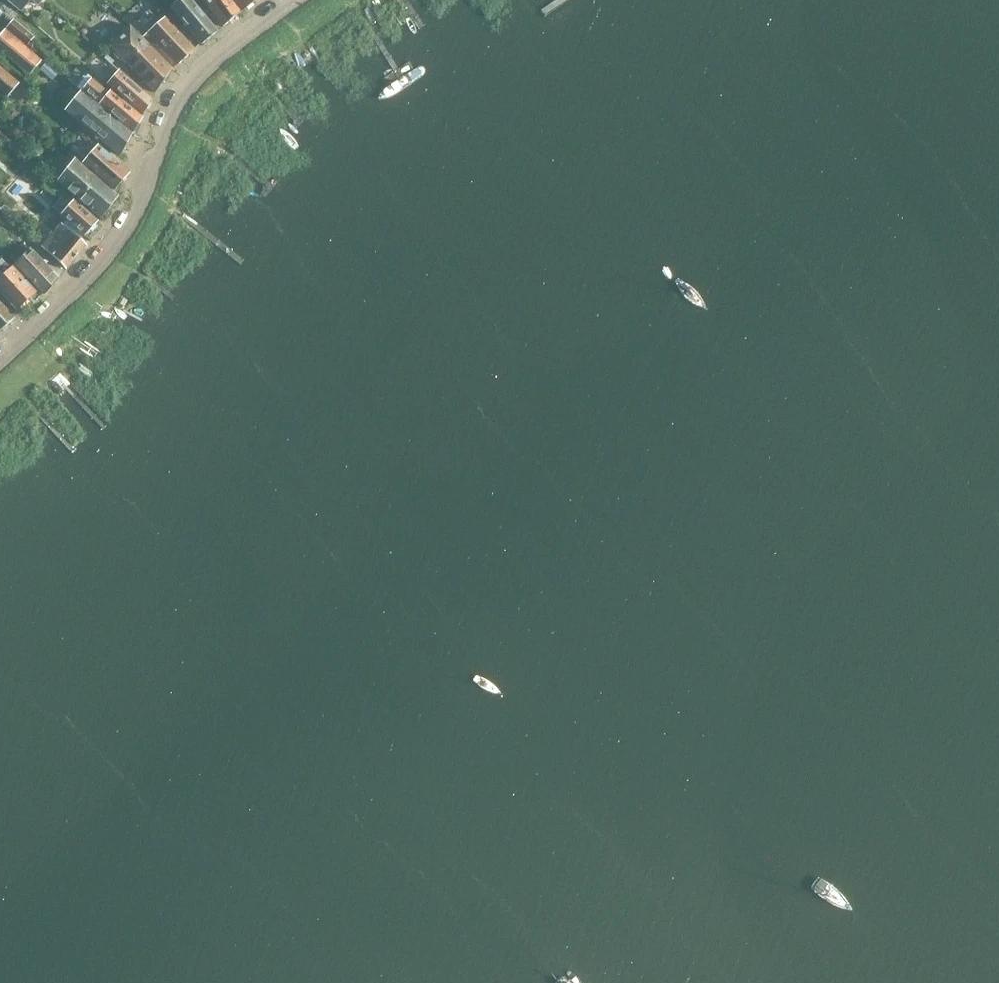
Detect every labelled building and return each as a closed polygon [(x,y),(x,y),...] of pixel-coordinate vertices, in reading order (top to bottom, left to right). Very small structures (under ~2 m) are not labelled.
[(7,1),(21,12),(31,0),(8,0),(7,1)] [(189,0),(178,0),(170,7),(201,43),(202,44),(216,31),(206,19),(189,0)] [(233,0),(204,0),(209,8),(223,26),(241,12),(233,0)] [(241,12),(256,0),(233,0),(241,12)] [(195,48),(164,16),(143,37),(172,67),(173,68),(191,52),(195,48)] [(34,37),(13,19),(7,27),(27,45),(34,37)] [(171,68),(130,25),(109,45),(132,69),(155,92),(156,90),(171,68)] [(5,29),(0,35),(0,50),(29,74),(41,60),(5,29)] [(44,63),(40,69),(52,79),(57,74),(44,63)] [(0,67),(0,89),(8,96),(19,83),(0,67)] [(125,78),(117,71),(107,83),(142,114),(144,111),(151,99),(125,78)] [(142,116),(109,90),(107,93),(90,78),(81,89),(133,131),(140,118),(142,116)] [(64,89),(55,98),(63,107),(73,98),(64,89)] [(120,124),(81,92),(66,110),(102,139),(105,142),(117,127),(120,124)] [(12,122),(21,112),(14,106),(5,117),(12,122)] [(112,159),(97,146),(96,146),(82,134),(68,149),(83,162),(82,162),(112,189),(113,190),(128,173),(112,159)] [(41,152),(34,146),(28,152),(35,159),(41,152)] [(111,190),(76,159),(57,180),(100,218),(114,201),(118,197),(111,190)] [(87,233),(97,221),(66,193),(53,208),(66,220),(61,224),(41,246),(65,268),(86,244),(81,239),(87,233)] [(12,267),(11,268),(4,261),(0,265),(0,292),(16,309),(29,297),(35,291),(12,267)] [(11,321),(14,318),(0,304),(0,332),(11,321)]
